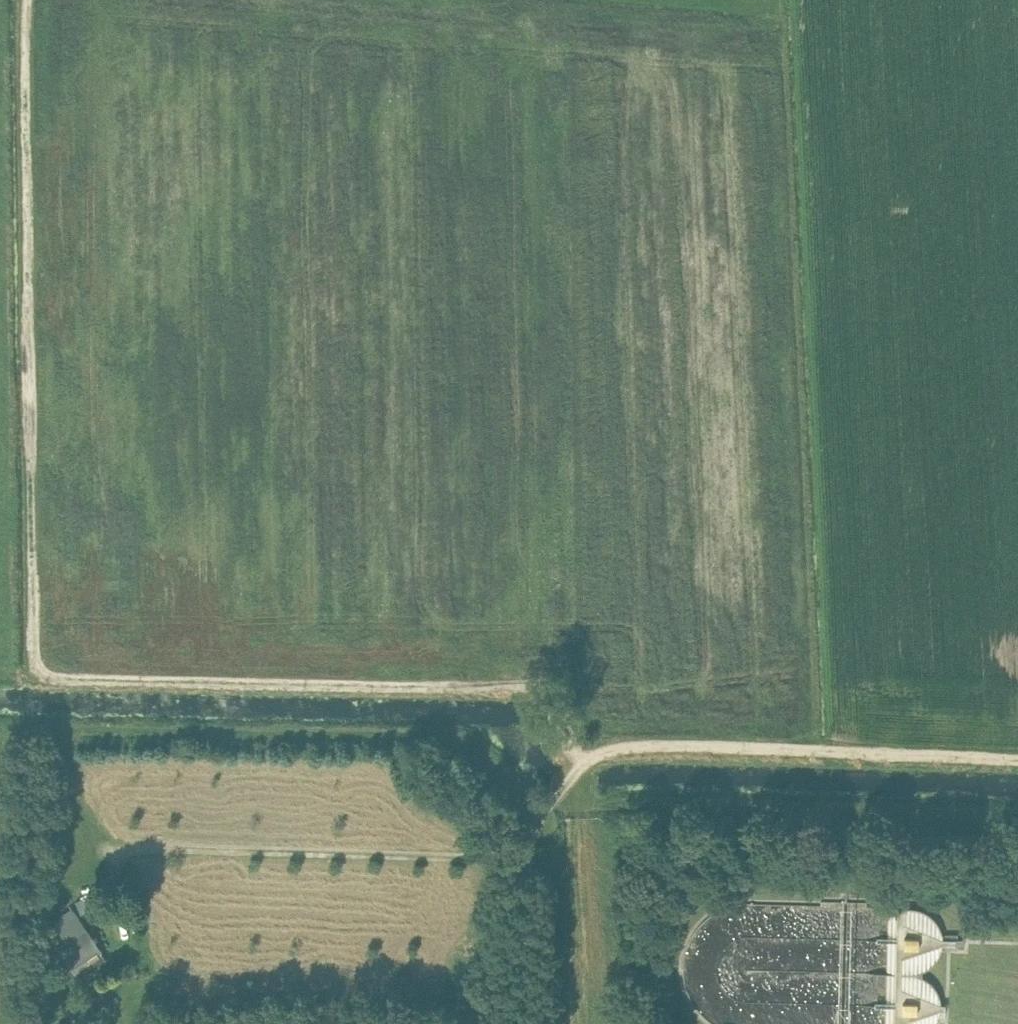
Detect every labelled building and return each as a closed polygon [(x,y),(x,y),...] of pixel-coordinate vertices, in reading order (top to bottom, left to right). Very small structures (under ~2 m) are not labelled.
[(79,919),(59,932),(66,943),(52,952),(65,971),(67,970),(73,980),(105,959),(99,949),(100,948),(87,928),(86,929),(79,919)]
